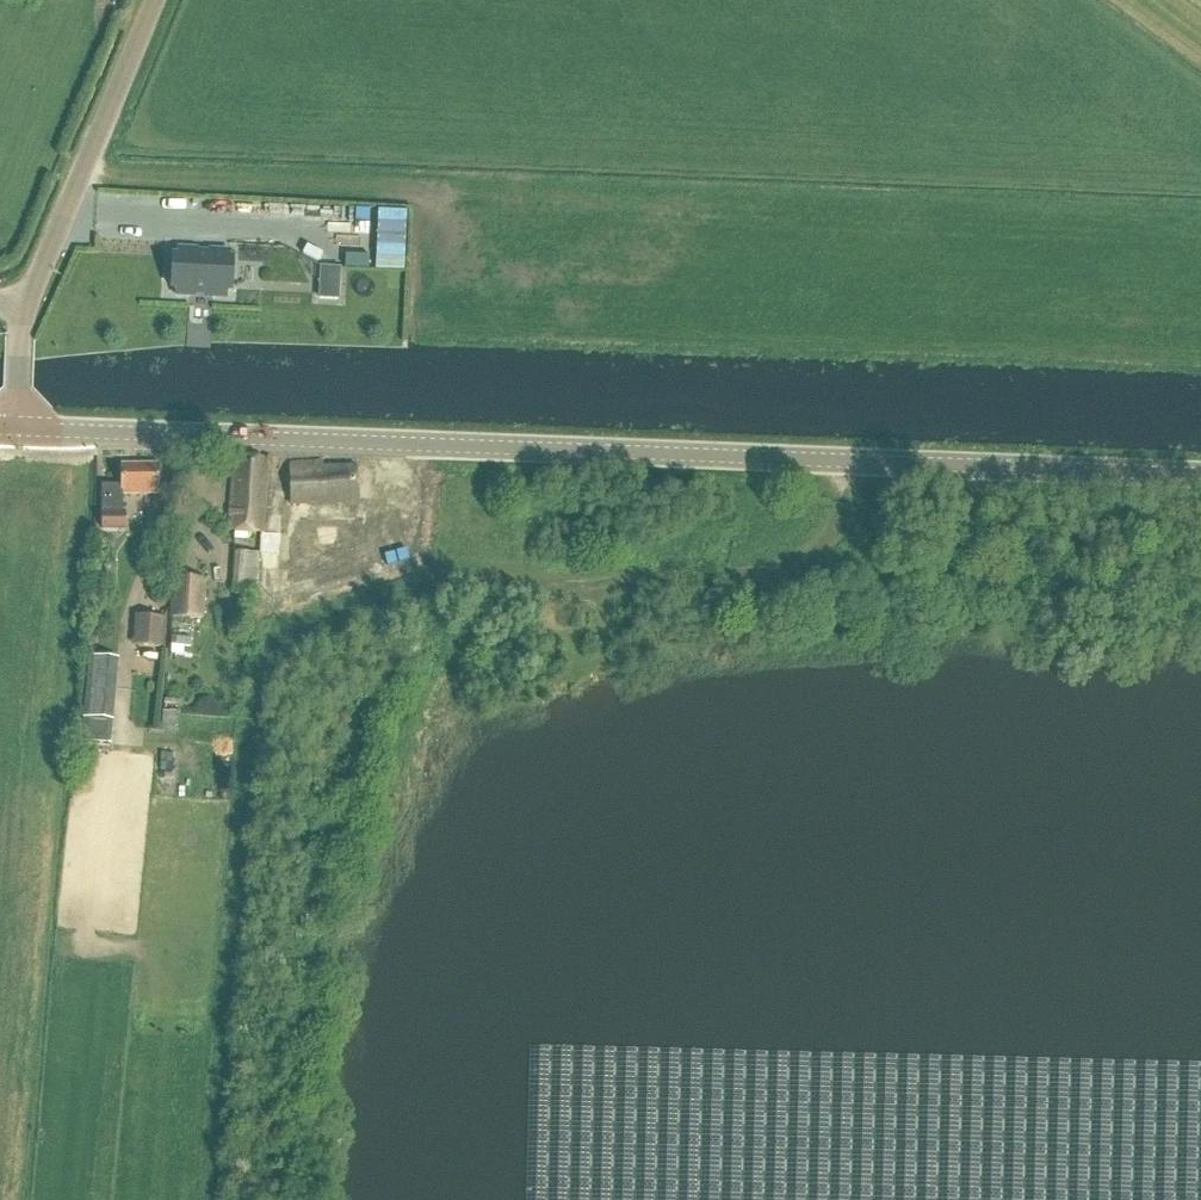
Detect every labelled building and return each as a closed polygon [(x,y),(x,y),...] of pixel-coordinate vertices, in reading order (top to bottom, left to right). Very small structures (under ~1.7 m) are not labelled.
[(365,262),(366,225),(347,225),(347,262),(365,262)] [(226,251),(207,250),(206,254),(194,254),(195,250),(176,249),(175,257),(170,257),(170,288),(174,288),(174,295),(193,296),(193,292),(205,292),(205,296),(224,297),(224,289),(229,290),(230,259),(225,258),(226,251)] [(338,299),(339,268),(319,267),(318,298),(338,299)] [(119,303),(131,304),(131,282),(120,282),(119,303)] [(153,497),(154,468),(116,467),(115,489),(98,489),(96,532),(117,532),(118,496),(153,497)] [(282,526),(281,537),(327,541),(328,529),(330,505),(316,504),(316,496),(298,494),(285,493),(283,509),(282,526)] [(328,529),(327,541),(373,545),(374,533),(375,516),(376,501),(373,501),(345,498),(344,507),(335,506),(330,505),(328,529)] [(237,509),(235,539),(248,540),(250,510),(237,509)] [(240,569),(242,543),(219,540),(216,567),(240,569)] [(310,577),(310,557),(277,558),(278,579),(310,577)] [(163,650),(165,620),(137,618),(135,648),(163,650)] [(89,619),(86,637),(98,639),(101,621),(89,619)] [(87,656),(82,719),(113,721),(117,658),(87,656)] [(181,726),(183,699),(167,698),(164,731),(177,732),(177,726),(181,726)]
